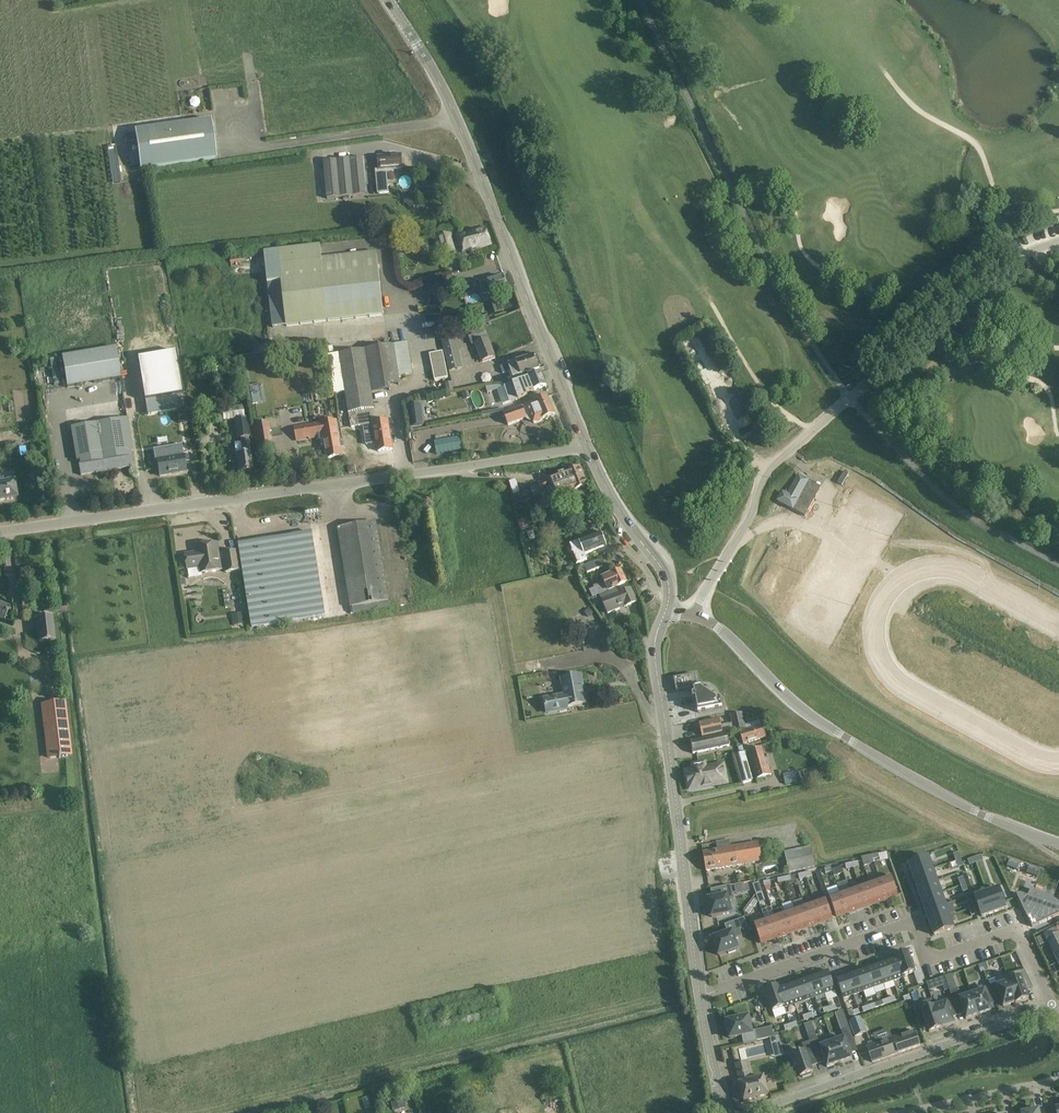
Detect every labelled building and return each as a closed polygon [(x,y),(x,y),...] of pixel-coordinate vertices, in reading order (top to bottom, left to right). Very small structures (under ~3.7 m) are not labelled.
[(211,120),(134,130),(140,171),(216,160),(211,120)] [(379,170),(377,171),(375,171),(377,194),(389,193),(387,173),(395,172),(394,169),(402,168),(401,154),(378,157),(379,170)] [(327,199),(368,195),(364,158),(323,162),(327,199)] [(411,192),(403,201),(411,208),(419,199),(411,192)] [(457,236),(460,246),(463,254),(492,244),(486,227),(457,236)] [(452,233),(435,238),(438,249),(441,248),(443,256),(456,252),(452,240),(454,240),(452,233)] [(376,251),(321,258),(320,246),(264,252),(267,284),(281,282),(286,327),(384,316),(376,251)] [(231,267),(242,266),(241,263),(246,262),(245,256),(230,258),(231,267)] [(492,293),(508,288),(503,273),(479,281),(484,295),(491,292),(492,293)] [(454,334),(440,337),(449,372),(463,368),(454,334)] [(481,362),(496,357),(489,338),(474,343),(479,356),(481,362)] [(374,405),(372,394),(402,390),(399,376),(413,374),(408,343),(339,354),(348,414),(349,414),(351,427),(373,423),(375,435),(373,436),(374,442),(377,442),(378,451),(393,449),(388,421),(385,403),(374,405)] [(116,347),(61,357),(67,388),(121,379),(116,347)] [(176,351),(137,357),(146,416),(178,410),(175,396),(183,395),(176,351)] [(534,354),(516,361),(500,367),(503,374),(508,372),(510,379),(539,368),(534,354)] [(541,372),(521,380),(504,387),(510,402),(527,395),(526,393),(546,385),(541,372)] [(452,382),(445,384),(447,394),(454,392),(452,382)] [(249,385),(252,403),(261,402),(259,384),(249,385)] [(534,402),(526,405),(503,414),(508,426),(525,419),(526,420),(528,421),(530,422),(531,422),(533,421),(534,423),(555,415),(547,396),(534,401),(534,402)] [(409,427),(424,426),(422,404),(407,405),(409,427)] [(253,469),(251,452),(249,437),(250,437),(247,417),(244,417),(242,406),(222,409),(224,421),(234,419),(237,439),(241,438),(241,442),(234,443),(236,454),(235,454),(238,471),(253,469)] [(76,461),(78,461),(81,476),(133,467),(131,452),(134,452),(128,418),(70,427),(76,461)] [(336,421),(295,428),(297,441),(323,436),(327,459),(343,456),(336,421)] [(270,436),(269,431),(270,431),(269,422),(252,424),(256,449),(273,446),(273,444),(271,444),(270,439),(272,439),(271,436),(270,436)] [(15,442),(5,443),(6,450),(16,449),(15,442)] [(181,445),(153,450),(155,461),(157,460),(160,477),(186,472),(183,455),(181,456),(180,449),(182,449),(181,445)] [(557,485),(584,475),(580,466),(538,483),(538,484),(529,487),(533,495),(557,485)] [(557,485),(533,495),(534,497),(541,494),(542,496),(541,496),(542,499),(539,500),(542,507),(545,506),(546,509),(559,503),(558,500),(567,496),(566,494),(588,485),(584,475),(557,485)] [(805,516),(820,487),(798,475),(787,495),(782,493),(777,501),(805,516)] [(4,484),(4,478),(0,479),(0,501),(17,499),(14,482),(4,484)] [(558,519),(569,515),(565,506),(554,510),(558,519)] [(555,518),(539,524),(544,538),(560,532),(555,518)] [(349,614),(388,609),(377,521),(337,526),(349,614)] [(601,533),(579,542),(570,546),(577,564),(586,560),(584,554),(606,545),(601,533)] [(223,555),(219,555),(217,544),(198,547),(199,554),(185,556),(187,569),(201,567),(202,571),(205,573),(221,571),(220,561),(224,560),(226,573),(241,571),(238,551),(223,554),(223,555)] [(602,558),(583,566),(587,574),(605,566),(602,558)] [(601,579),(604,583),(600,585),(599,583),(593,586),(594,588),(589,591),(592,598),(607,590),(608,592),(619,587),(618,585),(626,581),(621,570),(613,574),(613,573),(601,579)] [(608,614),(618,609),(625,606),(625,607),(636,601),(630,587),(620,592),(618,588),(600,596),(599,595),(591,599),(595,607),(602,603),(608,614)] [(4,620),(10,608),(0,603),(0,619),(4,620)] [(244,613),(232,615),(233,625),(245,624),(244,613)] [(52,617),(36,618),(38,643),(55,641),(52,617)] [(625,652),(633,649),(635,648),(630,637),(621,641),(625,652)] [(723,708),(721,699),(701,686),(698,687),(695,674),(674,678),(677,692),(693,688),(694,691),(695,691),(696,695),(693,696),(693,700),(696,700),(698,713),(723,708)] [(581,676),(561,680),(564,695),(544,699),(547,713),(568,709),(567,707),(586,703),(581,676)] [(65,711),(43,714),(49,758),(59,757),(59,758),(61,758),(61,757),(70,756),(65,711)] [(723,733),(734,730),(734,732),(746,729),(742,713),(730,715),(732,724),(721,726),(720,720),(699,724),(702,738),(723,733)] [(762,725),(739,732),(743,745),(766,738),(762,725)] [(694,754),(729,747),(727,733),(691,741),(694,754)] [(767,768),(761,748),(749,751),(757,779),(772,775),(770,768),(767,768)] [(745,753),(734,756),(742,784),(753,781),(745,753)] [(706,768),(705,763),(693,765),(694,770),(687,771),(690,790),(726,783),(723,765),(706,768)] [(798,771),(783,775),(785,785),(800,781),(798,771)] [(759,842),(731,847),(729,840),(716,842),(717,850),(703,852),(706,871),(762,861),(759,842)] [(811,846),(784,852),(789,873),(815,867),(811,846)] [(872,855),(862,857),(864,865),(873,862),(872,860),(872,855)] [(908,864),(913,876),(932,869),(928,857),(908,864)] [(1008,868),(1038,879),(1041,871),(1011,860),(1008,868)] [(841,866),(832,869),(834,876),(843,872),(841,866)] [(932,869),(913,876),(917,888),(937,881),(932,869)] [(880,879),(887,899),(897,895),(891,877),(883,879),(883,878),(880,879)] [(876,902),(887,899),(880,879),(869,882),(876,902)] [(937,881),(917,888),(921,900),(941,893),(937,881)] [(866,906),(876,902),(869,882),(859,886),(866,906)] [(758,884),(753,886),(756,896),(762,894),(758,884)] [(709,908),(707,908),(709,916),(711,916),(711,917),(732,913),(729,901),(734,900),(731,885),(711,890),(713,898),(707,900),(709,908)] [(856,909),(866,906),(859,886),(849,889),(856,909)] [(999,888),(987,893),(994,912),(1006,908),(999,888)] [(846,913),(856,909),(849,889),(839,893),(846,913)] [(1017,895),(1032,927),(1058,914),(1058,907),(1056,906),(1053,907),(1050,900),(1030,893),(1031,889),(1030,889),(1028,896),(1020,894),(1017,895)] [(836,916),(846,913),(839,893),(829,896),(836,916)] [(941,893),(921,900),(925,911),(945,904),(941,893)] [(981,917),(994,912),(987,893),(974,897),(981,917)] [(814,902),(821,922),(832,918),(825,898),(814,902)] [(811,925),(821,922),(814,902),(804,905),(811,925)] [(945,904),(925,911),(930,923),(949,916),(945,904)] [(801,929),(811,925),(804,905),(794,909),(801,929)] [(784,912),(783,908),(772,911),(774,916),(781,936),(791,932),(784,912)] [(791,932),(801,929),(794,909),(784,912),(791,932)] [(771,939),(781,936),(774,916),(764,919),(771,939)] [(954,928),(949,916),(930,923),(934,935),(954,928)] [(728,933),(713,938),(718,955),(728,952),(729,954),(737,951),(736,949),(738,948),(735,939),(743,936),(741,930),(748,927),(745,918),(725,925),(728,933)] [(760,943),(771,939),(764,919),(761,920),(762,922),(754,924),(760,943)] [(1056,926),(1043,933),(1047,940),(1058,965),(1058,932),(1056,926)] [(902,977),(903,976),(914,972),(919,985),(923,984),(922,981),(924,977),(920,965),(913,968),(912,966),(914,965),(912,958),(910,959),(908,953),(896,957),(896,958),(902,977)] [(904,977),(903,976),(902,977),(896,958),(889,960),(886,961),(893,981),(904,977)] [(883,984),(893,981),(886,961),(884,962),(876,965),(883,984)] [(873,988),(883,984),(876,965),(869,967),(866,968),(873,988)] [(863,991),(873,988),(866,968),(864,969),(856,972),(863,991)] [(818,974),(824,994),(835,990),(828,971),(825,972),(818,974)] [(853,994),(863,991),(856,972),(849,974),(846,975),(853,994)] [(1021,977),(1008,982),(1015,1002),(1016,1003),(1028,999),(1026,992),(1033,990),(1026,973),(1020,975),(1021,977)] [(814,997),(824,994),(818,974),(810,977),(807,978),(814,997)] [(843,998),(853,994),(846,975),(844,976),(836,979),(843,998)] [(804,1001),(814,997),(807,978),(805,979),(798,981),(804,1001)] [(794,1004),(804,1001),(798,981),(790,984),(788,985),(794,1004)] [(993,985),(989,986),(992,994),(994,1000),(1000,998),(1003,1006),(1015,1002),(1008,982),(997,985),(996,983),(993,985)] [(784,1008),(794,1004),(788,985),(785,985),(785,986),(778,988),(777,989),(784,1007),(784,1008)] [(971,992),(979,1015),(991,1011),(988,1002),(994,1000),(992,994),(989,986),(971,992)] [(777,989),(778,988),(778,987),(766,991),(772,1011),(784,1007),(777,989)] [(979,1015),(971,992),(970,989),(958,993),(956,988),(949,990),(952,998),(955,1006),(961,1003),(966,1019),(979,1015)] [(954,1023),(951,1015),(957,1013),(955,1006),(952,998),(945,1001),(946,1003),(935,1007),(942,1027),(954,1023)] [(935,1007),(922,1011),(920,1004),(913,1006),(917,1018),(924,1016),(929,1032),(942,1028),(942,1027),(935,1007)] [(752,1031),(748,1017),(726,1022),(726,1023),(725,1023),(726,1031),(728,1030),(730,1038),(742,1036),(743,1044),(757,1041),(755,1031),(752,1031)] [(855,1037),(867,1032),(861,1017),(849,1021),(855,1037)] [(811,1022),(804,1025),(807,1033),(814,1031),(811,1022)] [(832,1042),(839,1063),(852,1058),(846,1042),(853,1040),(849,1027),(841,1030),(844,1038),(832,1042)] [(915,1031),(877,1044),(875,1040),(867,1043),(868,1047),(867,1048),(872,1062),(920,1046),(915,1031)] [(839,1063),(832,1042),(820,1046),(818,1039),(810,1041),(814,1054),(821,1051),(827,1067),(839,1063)] [(807,1056),(814,1054),(810,1041),(802,1044),(805,1052),(791,1057),(796,1071),(798,1071),(800,1077),(802,1076),(803,1078),(811,1075),(811,1073),(813,1072),(807,1056)] [(752,1079),(747,1062),(735,1065),(740,1083),(738,1083),(743,1101),(769,1095),(764,1076),(752,1079)] [(407,1108),(403,1093),(390,1097),(393,1111),(407,1108)]
